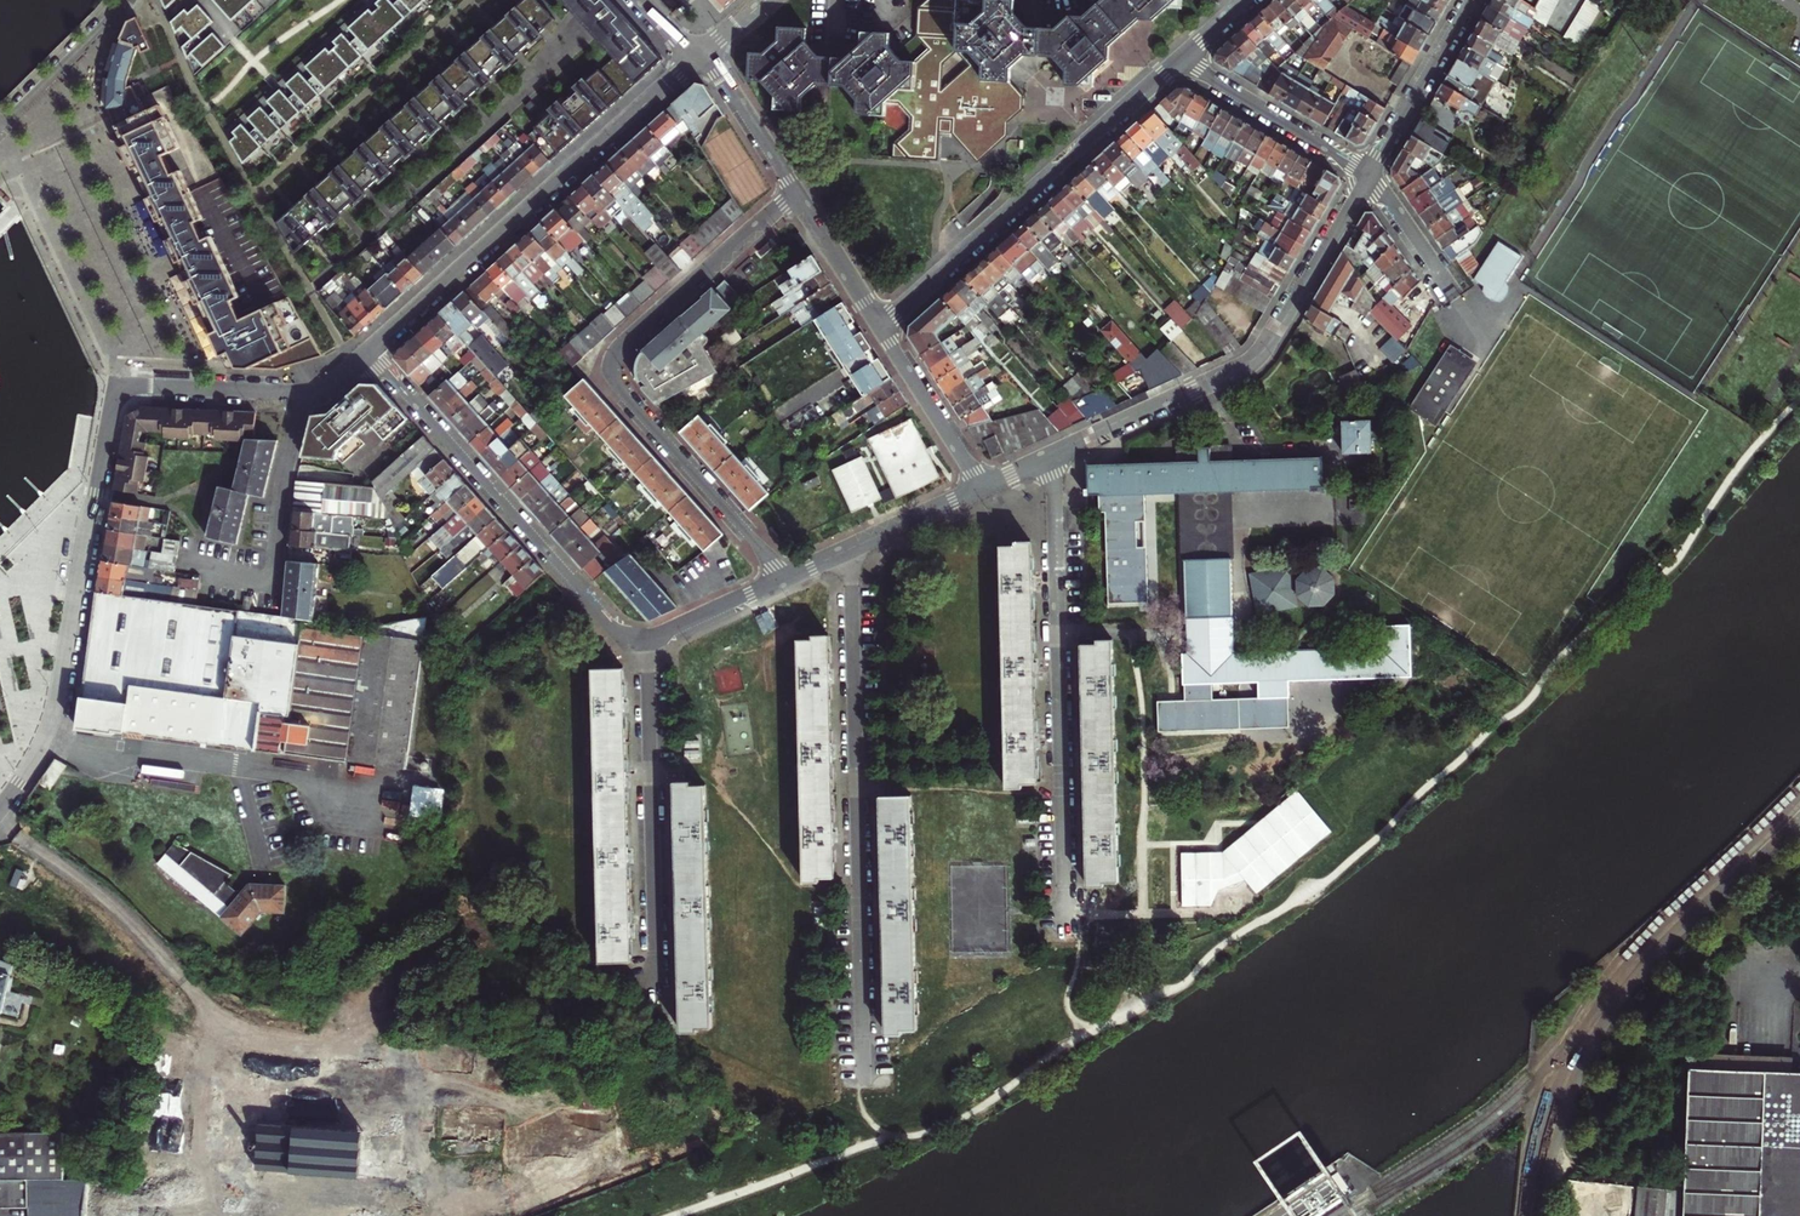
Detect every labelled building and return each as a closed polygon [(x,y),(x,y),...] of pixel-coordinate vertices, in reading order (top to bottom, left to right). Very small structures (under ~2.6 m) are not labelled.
[(166,8),(175,0),(162,0),(166,8)] [(231,22),(255,0),(211,0),(231,22)] [(348,28),(356,37),(370,52),(406,19),(393,4),(389,0),(379,0),(375,3),(379,7),(373,13),(369,9),(348,28)] [(393,4),(406,19),(428,0),(397,0),(393,4)] [(517,7),(540,34),(554,22),(533,0),(525,0),(517,7)] [(637,84),(663,60),(656,53),(609,0),(562,0),(575,15),(614,58),(637,84)] [(725,10),(736,0),(716,0),(725,10)] [(887,102),(900,103),(912,117),(911,131),(902,140),(897,144),(898,144),(910,158),(929,160),(938,160),(941,119),(948,119),(953,120),(953,134),(979,162),(995,147),(1008,136),(1008,124),(1023,111),(1024,95),(1011,81),(1011,72),(1011,68),(1027,55),(1041,56),(1054,57),(1066,70),(1065,85),(1081,86),(1094,87),(1095,73),(1103,65),(1110,60),(1103,52),(1147,14),(1153,21),(1168,8),(1182,9),(1182,0),(1103,0),(1082,19),(1077,23),(1070,16),(1056,29),(1041,28),(1028,28),(1028,14),(1014,0),(927,0),(918,8),(916,35),(929,49),(915,62),(914,77),(887,102)] [(1269,6),(1288,27),(1291,30),(1300,22),(1280,0),(1276,0),(1275,1),(1269,6)] [(1300,22),(1309,14),(1296,0),(1280,0),(1300,22)] [(1309,14),(1310,15),(1319,8),(1318,6),(1313,0),(1296,0),(1309,14)] [(1329,0),(1325,0),(1318,6),(1319,8),(1331,21),(1334,18),(1353,29),(1368,38),(1371,33),(1375,25),(1346,7),(1340,13),(1333,5),(1332,3),(1329,0)] [(1443,14),(1420,0),(1399,0),(1407,5),(1437,23),(1440,18),(1443,14)] [(1449,3),(1444,0),(1420,0),(1443,14),(1447,6),(1449,3)] [(1500,0),(1494,0),(1493,1),(1490,6),(1535,33),(1542,37),(1548,27),(1533,19),(1500,0)] [(1525,0),(1500,0),(1533,19),(1539,8),(1526,0),(1525,0)] [(1548,27),(1562,0),(1543,0),(1539,8),(1533,19),(1548,27)] [(1565,38),(1580,46),(1600,6),(1587,0),(1585,0),(1565,38)] [(171,21),(176,33),(181,29),(190,39),(182,46),(183,48),(198,35),(212,22),(197,5),(187,14),(184,10),(171,21)] [(1435,26),(1437,23),(1407,5),(1400,18),(1429,36),(1435,26)] [(1265,10),(1260,14),(1279,35),(1288,27),(1269,6),(1265,10)] [(1535,33),(1490,6),(1486,13),(1482,20),(1516,39),(1520,32),(1532,38),(1535,33)] [(517,7),(508,15),(531,42),(533,45),(542,36),(540,34),(517,7)] [(108,94),(107,109),(111,109),(114,126),(113,126),(201,313),(227,368),(277,370),(323,357),(219,178),(199,145),(172,149),(167,119),(161,120),(155,87),(159,87),(160,93),(169,89),(164,75),(137,14),(131,17),(121,40),(110,77),(108,94)] [(1257,17),(1251,22),(1277,51),(1281,56),(1286,61),(1287,60),(1289,59),(1286,56),(1292,50),(1291,47),(1279,35),(1260,14),(1257,17)] [(508,15),(491,30),(514,57),(531,42),(508,15)] [(1427,40),(1429,36),(1400,18),(1397,17),(1393,24),(1380,16),(1375,25),(1384,30),(1420,52),(1427,40)] [(1304,45),(1295,53),(1294,54),(1321,70),(1324,72),(1337,53),(1353,29),(1334,18),(1331,21),(1322,28),(1312,36),(1304,45)] [(1516,39),(1482,20),(1479,26),(1474,32),(1495,45),(1511,55),(1520,41),(1516,39)] [(1247,26),(1242,30),(1268,59),(1277,51),(1251,22),(1247,26)] [(1418,55),(1420,52),(1384,30),(1375,25),(1371,33),(1380,38),(1376,43),(1404,60),(1412,65),(1418,55)] [(818,84),(832,85),(834,57),(819,56),(807,43),(808,29),(779,27),(778,41),(764,53),(750,52),(749,80),(763,81),(776,96),(775,109),(802,111),(804,97),(818,84)] [(491,30),(481,39),(505,66),(507,68),(517,60),(514,57),(491,30)] [(1237,35),(1231,41),(1251,64),(1258,69),(1266,74),(1272,64),(1268,59),(1242,30),(1237,35)] [(834,57),(832,85),(846,86),(858,101),(857,114),(886,116),(887,102),(914,77),(915,62),(902,61),(890,47),(890,33),(863,32),(862,45),(848,58),(834,57)] [(1495,45),(1474,32),(1471,39),(1466,46),(1504,68),(1506,64),(1506,62),(1491,53),(1495,45)] [(198,35),(183,48),(194,76),(225,48),(212,34),(203,41),(198,35)] [(337,46),(330,52),(347,72),(363,57),(350,43),(342,34),(333,42),(337,46)] [(356,37),(350,43),(363,57),(370,52),(356,37)] [(481,39),(467,52),(490,79),(505,66),(481,39)] [(1217,64),(1250,83),(1258,69),(1251,64),(1231,41),(1224,47),(1215,54),(1217,64)] [(1504,68),(1466,46),(1462,53),(1458,59),(1498,82),(1504,68)] [(326,48),(305,67),(314,76),(327,90),(347,72),(330,52),(326,48)] [(467,52),(457,61),(481,88),(483,90),(492,82),(490,79),(467,52)] [(637,84),(614,58),(600,70),(623,97),(637,84)] [(1498,82),(1458,59),(1453,68),(1443,84),(1481,107),(1483,108),(1498,82)] [(1278,100),(1283,103),(1303,70),(1287,60),(1286,61),(1277,69),(1282,75),(1270,95),(1278,100)] [(1399,87),(1412,65),(1404,60),(1390,82),(1399,87)] [(457,61),(442,74),(466,101),(481,88),(457,61)] [(1264,92),(1270,95),(1282,75),(1277,69),(1272,64),(1266,74),(1258,88),(1264,92)] [(1254,85),(1258,88),(1266,74),(1258,69),(1250,83),(1254,85)] [(599,70),(587,81),(610,108),(623,97),(600,70),(599,70)] [(1291,107),(1297,111),(1315,80),(1316,77),(1303,70),(1283,103),(1291,107)] [(1324,72),(1321,70),(1317,76),(1330,84),(1331,83),(1334,78),(1324,72)] [(299,72),(286,84),(295,94),(308,107),(321,96),(308,82),(299,72)] [(442,74),(433,82),(457,110),(459,112),(468,103),(466,101),(442,74)] [(314,76),(308,82),(321,96),(327,90),(314,76)] [(1347,86),(1334,78),(1331,83),(1344,90),(1347,86)] [(574,89),(576,91),(600,117),(610,108),(587,81),(584,79),(574,89)] [(1304,115),(1310,119),(1325,94),(1321,92),(1325,86),(1315,80),(1297,111),(1304,115)] [(433,82),(414,99),(437,127),(457,110),(433,82)] [(695,84),(672,105),(687,128),(694,138),(701,133),(697,123),(702,118),(713,129),(726,119),(705,86),(701,85),(695,84)] [(1481,107),(1443,84),(1438,93),(1436,97),(1446,104),(1443,107),(1448,110),(1450,106),(1464,114),(1469,113),(1477,118),(1483,108),(1481,107)] [(1347,85),(1347,86),(1344,90),(1342,94),(1346,97),(1343,102),(1352,107),(1377,123),(1382,115),(1386,109),(1347,85)] [(1176,89),(1160,103),(1179,124),(1197,94),(1191,91),(1186,88),(1176,89)] [(280,90),(267,102),(276,111),(288,124),(301,113),(289,99),(280,90)] [(576,91),(561,104),(585,131),(600,117),(576,91)] [(1317,123),(1323,126),(1335,105),(1326,100),(1328,95),(1325,93),(1325,94),(1310,119),(1317,123)] [(295,94),(289,99),(301,113),(308,107),(295,94)] [(1204,98),(1197,94),(1179,124),(1177,127),(1185,131),(1187,128),(1193,132),(1210,102),(1204,98)] [(414,99),(404,108),(427,136),(429,138),(439,130),(437,127),(414,99)] [(549,111),(551,113),(575,139),(585,131),(561,104),(559,102),(549,111)] [(1218,107),(1210,102),(1193,132),(1205,139),(1223,109),(1218,107)] [(1352,107),(1343,102),(1328,129),(1329,130),(1336,134),(1345,119),(1348,114),(1350,110),(1352,107)] [(660,116),(647,127),(664,147),(680,132),(682,134),(687,128),(672,105),(660,116)] [(261,107),(248,119),(257,128),(269,142),(282,130),(270,116),(261,107)] [(1374,128),(1377,123),(1352,107),(1350,110),(1348,114),(1345,119),(1371,135),(1374,128)] [(404,108),(389,121),(413,149),(427,136),(404,108)] [(1230,113),(1223,109),(1205,139),(1201,146),(1213,153),(1234,116),(1230,113)] [(1201,165),(1152,110),(1146,116),(1139,123),(1172,160),(1178,155),(1194,172),(1201,165)] [(276,111),(270,116),(282,130),(288,124),(276,111)] [(551,113),(537,126),(561,153),(575,139),(551,113)] [(1241,120),(1234,116),(1213,153),(1223,159),(1226,156),(1245,122),(1241,120)] [(1365,144),(1371,135),(1345,119),(1336,134),(1357,146),(1362,145),(1365,144)] [(389,121),(379,130),(403,158),(405,160),(415,151),(413,149),(389,121)] [(1251,126),(1245,122),(1226,156),(1237,162),(1237,161),(1256,129),(1251,126)] [(1442,154),(1443,154),(1451,139),(1424,122),(1423,124),(1421,123),(1412,137),(1433,149),(1442,154)] [(1172,160),(1139,123),(1135,126),(1127,132),(1150,157),(1158,150),(1160,152),(1159,153),(1172,168),(1176,165),(1172,160)] [(237,136),(231,142),(244,164),(263,147),(251,133),(242,124),(233,133),(237,136)] [(537,126),(525,136),(549,163),(561,153),(537,126)] [(641,133),(634,140),(657,166),(665,175),(669,172),(661,163),(671,154),(664,147),(647,127),(641,133)] [(257,128),(251,133),(263,147),(269,142),(257,128)] [(1263,133),(1256,129),(1237,161),(1249,167),(1268,136),(1263,133)] [(379,130),(364,143),(389,171),(403,158),(379,130)] [(1150,157),(1127,132),(1122,137),(1116,143),(1144,174),(1150,169),(1166,186),(1171,182),(1150,157)] [(494,134),(486,141),(491,146),(499,140),(494,134)] [(525,153),(541,171),(546,166),(549,163),(525,136),(524,134),(518,139),(528,150),(525,153)] [(1274,140),(1268,136),(1249,167),(1247,170),(1259,176),(1263,169),(1279,142),(1274,140)] [(1430,153),(1433,149),(1412,137),(1407,145),(1404,150),(1425,162),(1434,167),(1448,157),(1443,154),(1442,154),(1439,159),(1430,153)] [(508,150),(532,178),(536,175),(541,171),(525,153),(522,156),(508,139),(502,144),(508,150)] [(628,145),(620,152),(644,178),(657,166),(634,140),(628,145)] [(1286,146),(1279,142),(1263,169),(1274,176),(1290,149),(1286,146)] [(364,143),(355,152),(379,179),(381,182),(391,173),(389,171),(364,143)] [(1144,174),(1116,143),(1111,147),(1105,153),(1133,184),(1137,189),(1148,179),(1144,174)] [(478,149),(470,156),(476,163),(478,166),(486,158),(478,149)] [(1297,153),(1290,149),(1274,176),(1285,182),(1286,181),(1301,155),(1297,153)] [(509,167),(525,185),(529,181),(532,178),(508,150),(502,155),(512,165),(509,167)] [(1425,162),(1404,150),(1398,160),(1393,169),(1393,178),(1402,190),(1433,168),(1434,167),(1425,162)] [(355,152),(340,165),(364,193),(379,179),(355,152)] [(614,158),(606,164),(627,187),(633,182),(636,185),(644,178),(620,152),(614,158)] [(1133,184),(1105,153),(1101,156),(1093,163),(1121,195),(1133,184)] [(1308,160),(1301,155),(1286,181),(1297,188),(1298,185),(1312,162),(1308,160)] [(470,156),(457,167),(464,174),(476,163),(470,156)] [(494,168),(516,192),(521,189),(525,185),(509,167),(503,160),(494,168)] [(1321,167),(1312,162),(1298,185),(1302,188),(1304,183),(1316,190),(1328,171),(1321,167)] [(486,175),(508,200),(512,197),(516,192),(494,168),(490,163),(483,170),(486,175)] [(1121,195),(1093,163),(1089,167),(1082,173),(1108,202),(1116,195),(1127,207),(1130,204),(1121,195)] [(601,169),(594,176),(616,200),(642,229),(655,218),(637,199),(627,187),(606,164),(601,169)] [(340,165),(331,173),(355,201),(364,193),(340,165)] [(457,167),(450,173),(457,181),(464,174),(457,167)] [(1433,168),(1402,190),(1407,197),(1411,203),(1442,180),(1433,168)] [(1339,178),(1328,171),(1316,190),(1312,197),(1328,206),(1340,185),(1339,178)] [(1221,188),(1225,182),(1227,179),(1216,172),(1212,178),(1221,188)] [(331,173),(313,189),(338,217),(355,201),(331,173)] [(450,173),(442,181),(448,188),(457,181),(450,173)] [(1108,202),(1082,173),(1077,177),(1071,183),(1105,221),(1116,211),(1108,202)] [(474,186),(496,210),(503,205),(508,200),(486,175),(474,186)] [(590,179),(583,185),(605,210),(616,200),(594,176),(590,179)] [(1442,180),(1411,203),(1416,210),(1419,214),(1456,188),(1448,176),(1442,180)] [(442,181),(434,188),(440,195),(448,188),(442,181)] [(633,182),(627,187),(637,199),(643,193),(636,185),(633,182)] [(1236,189),(1225,182),(1221,188),(1230,198),(1236,189)] [(1105,221),(1071,183),(1066,188),(1059,193),(1092,230),(1100,223),(1107,230),(1110,227),(1105,221)] [(468,193),(489,217),(493,214),(496,210),(474,186),(473,184),(465,190),(468,193)] [(577,191),(570,197),(591,220),(600,230),(613,218),(605,210),(583,185),(577,191)] [(1263,194),(1252,187),(1248,195),(1259,201),(1263,194)] [(1456,188),(1419,214),(1424,222),(1428,227),(1467,200),(1458,187),(1456,188)] [(434,188),(425,195),(430,201),(432,203),(440,195),(434,188)] [(1325,211),(1328,206),(1312,197),(1297,188),(1289,201),(1295,205),(1320,219),(1325,211)] [(313,189),(304,197),(329,225),(331,227),(340,219),(338,217),(313,189)] [(460,201),(481,224),(485,220),(489,217),(468,193),(460,201)] [(1092,230),(1059,193),(1055,198),(1048,203),(1084,243),(1095,256),(1100,251),(1086,235),(1092,230)] [(430,201),(425,195),(417,203),(422,209),(430,201)] [(304,197),(277,221),(295,253),(329,225),(304,197)] [(566,206),(558,213),(583,241),(587,244),(594,238),(583,227),(591,220),(570,197),(566,201),(564,203),(566,206)] [(744,215),(733,198),(721,209),(734,224),(744,215)] [(1467,200),(1428,227),(1433,235),(1437,240),(1472,216),(1479,210),(1478,209),(1473,208),(1467,200)] [(452,208),(473,231),(476,228),(481,224),(460,201),(452,208)] [(1084,243),(1048,203),(1043,208),(1037,213),(1060,239),(1066,234),(1076,245),(1077,244),(1080,247),(1084,243)] [(1317,225),(1320,219),(1295,205),(1291,211),(1288,209),(1287,211),(1273,203),(1270,208),(1278,213),(1312,233),(1317,225)] [(443,216),(464,239),(468,236),(473,231),(452,208),(443,216)] [(720,236),(734,224),(721,209),(707,222),(720,236)] [(1249,213),(1242,209),(1241,211),(1240,216),(1246,219),(1249,213)] [(548,217),(541,223),(569,254),(583,241),(558,213),(556,210),(548,217)] [(415,217),(410,212),(399,222),(404,227),(415,217)] [(1060,239),(1037,213),(1032,218),(1026,224),(1050,251),(1061,241),(1060,239)] [(1309,238),(1312,233),(1278,213),(1271,226),(1304,246),(1309,238)] [(1362,220),(1357,228),(1365,233),(1359,243),(1368,249),(1387,231),(1374,213),(1365,214),(1362,220)] [(437,225),(456,247),(460,242),(464,239),(443,216),(435,223),(437,225)] [(1472,216),(1437,240),(1442,247),(1444,251),(1479,226),(1472,216)] [(1301,251),(1304,246),(1271,226),(1260,220),(1255,229),(1261,232),(1258,236),(1266,241),(1296,259),(1301,251)] [(707,248),(720,236),(707,222),(694,233),(707,248)] [(536,228),(529,234),(558,265),(562,269),(567,264),(579,277),(584,271),(569,254),(541,223),(536,228)] [(1050,251),(1026,224),(1021,228),(1014,234),(1045,268),(1048,271),(1059,261),(1050,251)] [(408,259),(423,276),(440,261),(456,247),(437,225),(434,227),(438,232),(408,259)] [(1479,226),(1444,251),(1449,257),(1451,261),(1455,258),(1468,249),(1477,243),(1483,232),(1479,226)] [(393,227),(387,233),(391,237),(397,232),(393,227)] [(1246,235),(1237,230),(1237,233),(1235,240),(1241,244),(1246,235)] [(1392,237),(1387,231),(1368,249),(1370,251),(1368,253),(1370,256),(1366,260),(1364,262),(1369,269),(1396,243),(1392,237)] [(391,261),(413,285),(418,280),(423,276),(408,259),(402,252),(396,258),(387,249),(394,242),(384,232),(374,241),(391,261)] [(693,260),(707,248),(694,233),(680,246),(693,260)] [(517,245),(553,285),(561,278),(553,269),(558,265),(529,234),(524,239),(517,245)] [(1045,268),(1014,234),(1007,240),(998,248),(1022,276),(1029,283),(1045,268)] [(1226,243),(1232,250),(1234,243),(1227,235),(1222,239),(1226,243)] [(1359,243),(1351,238),(1347,245),(1359,253),(1362,255),(1368,249),(1359,243)] [(1294,264),(1296,259),(1266,241),(1258,254),(1289,272),(1294,264)] [(670,281),(681,271),(656,243),(645,253),(657,267),(670,281)] [(1221,257),(1228,263),(1232,250),(1226,243),(1221,257)] [(1401,251),(1396,243),(1369,269),(1363,276),(1373,286),(1405,256),(1401,251)] [(1499,243),(1474,280),(1482,286),(1482,292),(1486,298),(1491,301),(1499,302),(1503,300),(1506,294),(1507,288),(1504,284),(1521,259),(1499,243)] [(512,250),(506,255),(532,284),(541,276),(551,287),(553,285),(517,245),(512,250)] [(1359,253),(1347,245),(1343,251),(1351,264),(1359,253)] [(384,269),(404,293),(409,289),(413,285),(391,261),(385,266),(382,263),(383,262),(369,246),(366,249),(372,256),(384,269)] [(1022,276),(998,248),(993,253),(987,258),(1015,290),(1017,293),(1024,287),(1029,293),(1034,289),(1029,283),(1022,276)] [(372,256),(366,249),(361,253),(367,261),(372,256)] [(1468,249),(1455,258),(1468,277),(1481,268),(1468,249)] [(1370,323),(1375,318),(1370,313),(1377,306),(1373,299),(1351,264),(1343,251),(1327,278),(1317,295),(1335,305),(1341,294),(1355,303),(1351,308),(1364,316),(1370,323)] [(1286,277),(1289,272),(1258,254),(1253,262),(1236,252),(1232,258),(1280,287),(1286,277)] [(502,258),(497,263),(527,296),(532,301),(541,293),(532,284),(506,255),(502,258)] [(779,287),(785,296),(824,271),(820,265),(813,255),(789,271),(794,278),(779,287)] [(1409,262),(1405,256),(1373,286),(1379,292),(1373,299),(1377,306),(1413,268),(1409,262)] [(1015,290),(987,258),(983,262),(974,270),(982,279),(985,277),(993,286),(992,287),(1009,306),(1014,301),(1008,295),(1015,290)] [(1217,265),(1210,258),(1205,263),(1212,269),(1217,265)] [(1278,291),(1280,287),(1232,258),(1224,270),(1273,299),(1278,291)] [(492,267),(487,272),(523,311),(525,314),(532,308),(523,299),(527,296),(497,263),(492,267)] [(656,293),(670,281),(657,267),(644,279),(646,281),(656,293)] [(1418,275),(1413,268),(1377,306),(1370,313),(1375,318),(1394,337),(1398,340),(1409,329),(1412,332),(1420,323),(1410,312),(1403,318),(1394,309),(1422,281),(1418,275)] [(368,290),(385,310),(396,300),(404,293),(384,269),(375,277),(378,281),(368,290)] [(982,279),(974,270),(971,272),(964,279),(987,305),(999,319),(1011,309),(1009,306),(992,287),(993,286),(985,277),(982,279)] [(1264,314),(1273,299),(1224,270),(1218,280),(1215,285),(1264,314)] [(780,316),(792,309),(832,283),(828,278),(824,271),(785,296),(772,304),(780,316)] [(477,281),(465,292),(501,333),(508,341),(516,334),(489,303),(497,296),(506,306),(508,305),(518,316),(523,311),(487,272),(477,281)] [(1214,275),(1203,286),(1210,294),(1215,285),(1218,280),(1214,275)] [(353,293),(375,318),(380,315),(385,310),(368,290),(355,276),(345,285),(353,293)] [(981,309),(987,305),(964,279),(960,282),(951,290),(959,299),(962,297),(970,306),(969,307),(993,334),(999,329),(981,309)] [(739,299),(724,281),(714,292),(713,291),(666,333),(643,353),(643,354),(643,355),(641,357),(640,359),(639,362),(638,364),(637,366),(637,369),(631,374),(640,384),(642,382),(645,386),(642,389),(657,406),(694,396),(722,370),(703,348),(704,345),(706,342),(706,340),(705,337),(702,334),(729,310),(728,309),(739,299)] [(642,306),(656,293),(646,281),(631,294),(642,306)] [(839,295),(832,283),(792,309),(803,327),(815,319),(843,301),(839,295)] [(1191,296),(1197,302),(1202,307),(1206,300),(1210,294),(1203,286),(1191,296)] [(336,293),(366,327),(370,324),(375,318),(353,293),(349,297),(341,288),(336,293)] [(959,299),(951,290),(949,292),(941,299),(959,320),(971,332),(977,327),(994,346),(999,341),(993,334),(969,307),(970,306),(962,297),(959,299)] [(459,297),(453,303),(473,325),(478,330),(485,323),(497,336),(501,333),(465,292),(459,297)] [(628,319),(642,306),(631,294),(630,292),(616,305),(628,319)] [(325,303),(355,337),(360,332),(366,327),(336,293),(325,303)] [(1335,305),(1317,295),(1311,305),(1328,315),(1335,305)] [(959,320),(941,299),(928,311),(910,326),(909,337),(921,356),(942,343),(937,336),(959,320)] [(1164,310),(1173,320),(1181,329),(1193,319),(1191,318),(1186,312),(1175,300),(1164,310)] [(1239,349),(1242,347),(1206,300),(1202,307),(1197,316),(1227,355),(1236,351),(1239,349)] [(856,321),(843,301),(815,319),(818,324),(812,328),(818,339),(824,334),(827,339),(821,343),(827,353),(834,349),(844,366),(838,370),(845,380),(851,376),(854,380),(848,384),(854,395),(860,391),(864,396),(892,378),(879,358),(873,362),(866,352),(873,347),(870,343),(862,331),(855,336),(849,325),(856,321)] [(1197,302),(1186,312),(1191,318),(1197,316),(1202,307),(1197,302)] [(446,309),(439,315),(465,344),(470,350),(476,356),(487,368),(495,377),(509,364),(483,336),(477,342),(467,331),(473,325),(453,303),(446,309)] [(616,329),(628,319),(616,305),(604,316),(616,329)] [(1328,315),(1311,305),(1308,310),(1303,319),(1314,325),(1316,330),(1322,333),(1325,332),(1344,343),(1351,331),(1342,325),(1343,323),(1328,315)] [(604,341),(616,329),(604,316),(603,314),(590,326),(604,341)] [(433,320),(428,325),(445,344),(454,354),(465,344),(439,315),(433,320)] [(1172,341),(1183,331),(1181,329),(1173,320),(1161,329),(1172,341)] [(1152,390),(1182,376),(1161,352),(1148,361),(1114,323),(1103,333),(1130,363),(1111,375),(1115,379),(1117,382),(1137,371),(1144,371),(1148,381),(1152,390)] [(423,330),(417,336),(443,365),(449,359),(440,349),(445,344),(428,325),(423,330)] [(593,350),(604,341),(590,326),(579,335),(593,350)] [(721,337),(729,349),(742,340),(734,328),(721,337)] [(584,359),(593,350),(579,335),(570,344),(584,359)] [(411,341),(405,346),(431,375),(443,365),(417,336),(411,341)] [(942,343),(921,356),(926,364),(930,370),(943,362),(941,359),(951,352),(952,354),(959,349),(951,337),(942,343)] [(1398,340),(1394,337),(1386,346),(1389,349),(1398,340)] [(943,362),(930,370),(935,377),(938,382),(970,361),(965,354),(975,347),(981,344),(976,339),(959,349),(952,354),(951,352),(941,359),(943,362)] [(1405,347),(1398,340),(1389,349),(1396,356),(1405,347)] [(1197,369),(1172,341),(1161,352),(1182,376),(1197,369)] [(574,367),(584,359),(570,344),(560,352),(574,367)] [(394,360),(429,399),(442,387),(431,375),(405,346),(395,355),(395,358),(394,360)] [(965,354),(970,361),(980,355),(975,347),(965,354)] [(1450,347),(1410,412),(1438,429),(1478,364),(1450,347)] [(471,361),(476,356),(470,350),(459,360),(465,367),(471,361)] [(487,368),(476,356),(471,361),(481,373),(487,368)] [(974,367),(970,361),(938,382),(942,389),(947,396),(959,388),(958,385),(968,378),(969,379),(987,368),(983,362),(974,367)] [(1111,375),(1103,366),(1091,374),(1102,386),(1115,379),(1111,375)] [(495,377),(487,368),(481,373),(480,374),(490,385),(496,379),(495,377)] [(959,388),(947,396),(951,403),(954,407),(987,387),(982,379),(991,374),(987,368),(969,379),(968,378),(958,385),(959,388)] [(1101,387),(1085,369),(1073,379),(1088,397),(1101,387)] [(1357,369),(1345,375),(1355,396),(1367,390),(1357,369)] [(435,406),(439,410),(469,384),(463,378),(461,380),(456,374),(442,387),(429,399),(435,406)] [(878,405),(901,391),(897,386),(892,378),(864,396),(841,411),(847,419),(876,401),(878,405)] [(496,379),(490,385),(500,396),(507,390),(496,379)] [(566,411),(576,423),(602,399),(585,379),(566,396),(574,404),(566,411)] [(1072,401),(1088,397),(1073,379),(1062,389),(1065,393),(1069,398),(1072,401)] [(987,387),(954,407),(959,414),(962,420),(983,406),(992,400),(995,405),(1003,400),(1000,395),(996,390),(997,389),(993,382),(987,387)] [(328,413),(310,416),(301,457),(340,460),(341,446),(360,429),(376,448),(407,420),(377,386),(360,384),(333,409),(328,413)] [(445,417),(450,422),(468,405),(464,399),(474,390),(469,384),(439,410),(445,417)] [(1101,387),(1088,397),(1072,401),(1069,398),(1058,408),(1060,409),(1075,426),(1088,419),(1118,406),(1101,387)] [(507,390),(500,396),(510,407),(517,401),(507,390)] [(867,412),(875,425),(909,404),(906,399),(901,391),(878,405),(867,412)] [(455,428),(459,433),(489,406),(479,395),(468,405),(450,422),(455,428)] [(594,427),(601,434),(620,418),(602,399),(576,423),(586,434),(594,427)] [(527,413),(517,401),(510,407),(521,419),(527,413)] [(530,416),(537,424),(551,411),(544,403),(530,416)] [(465,439),(469,444),(488,427),(484,422),(494,412),(489,406),(459,433),(465,439)] [(983,406),(962,420),(966,425),(968,428),(993,422),(983,406)] [(127,415),(123,438),(139,441),(142,430),(153,431),(154,408),(141,407),(141,410),(139,410),(136,411),(131,414),(130,415),(127,415)] [(163,408),(154,408),(153,431),(164,432),(164,437),(173,437),(175,409),(163,408)] [(189,410),(175,409),(173,437),(190,439),(190,433),(203,434),(205,411),(189,410)] [(993,422),(968,428),(978,444),(985,441),(996,436),(1004,453),(1006,457),(1034,445),(1060,433),(1048,420),(1039,409),(993,422)] [(1048,420),(1060,433),(1075,426),(1060,409),(1048,420)] [(220,412),(205,411),(203,434),(216,435),(216,440),(229,441),(230,412),(220,412)] [(243,413),(230,412),(229,441),(243,442),(254,440),(256,414),(243,413)] [(530,416),(527,413),(521,419),(520,419),(530,430),(537,424),(530,416)] [(681,433),(699,452),(723,429),(716,422),(714,424),(704,413),(681,433)] [(550,416),(542,423),(550,433),(559,425),(550,416)] [(500,417),(488,427),(493,432),(504,422),(500,417)] [(606,445),(616,456),(637,437),(620,418),(601,434),(609,443),(606,445)] [(476,451),(480,455),(509,430),(514,425),(508,419),(504,422),(493,432),(488,427),(469,444),(476,451)] [(869,439),(897,499),(940,480),(925,448),(912,419),(890,429),(882,433),(869,439)] [(1344,424),(1345,455),(1373,454),(1372,423),(1344,424)] [(537,427),(533,430),(537,435),(541,432),(537,427)] [(699,452),(715,470),(734,454),(738,450),(728,439),(730,437),(723,429),(699,452)] [(487,463),(490,467),(519,441),(509,430),(480,455),(487,463)] [(996,436),(985,441),(993,459),(1004,453),(996,436)] [(374,487),(381,499),(389,491),(411,472),(434,450),(429,445),(423,437),(372,482),(374,487)] [(629,465),(636,473),(654,456),(637,437),(616,456),(613,459),(623,470),(629,465)] [(121,451),(119,462),(147,467),(149,456),(144,455),(146,442),(139,441),(123,438),(121,451)] [(276,441),(254,440),(243,442),(237,467),(232,491),(248,494),(264,497),(276,441)] [(496,474),(500,478),(529,451),(520,440),(519,441),(490,467),(496,474)] [(1324,489),(1323,459),(1259,461),(1232,462),(1232,447),(1185,448),(1178,448),(1178,464),(1127,465),(1104,466),(1087,466),(1088,489),(1086,489),(1086,494),(1100,494),(1101,511),(1107,510),(1110,603),(1150,601),(1147,493),(1183,493),(1190,656),(1186,656),(1187,682),(1214,682),(1262,681),(1263,697),(1291,697),(1290,680),(1411,675),(1409,624),(1381,624),(1381,651),(1234,655),(1227,492),(1324,489)] [(434,450),(411,472),(419,480),(418,481),(431,496),(455,474),(441,457),(434,450)] [(506,485),(510,489),(539,463),(541,461),(531,450),(529,451),(500,478),(506,485)] [(799,456),(808,468),(814,464),(805,451),(799,456)] [(715,470),(733,490),(758,468),(748,456),(741,462),(734,454),(715,470)] [(638,486),(648,497),(672,476),(654,456),(636,473),(643,481),(638,486)] [(833,471),(851,514),(868,506),(873,504),(882,500),(864,458),(833,471)] [(116,482),(115,488),(137,492),(139,480),(144,481),(147,467),(119,462),(116,482)] [(572,468),(566,462),(563,465),(569,471),(572,468)] [(516,496),(520,501),(549,474),(539,463),(510,489),(516,496)] [(733,490),(751,509),(775,488),(758,468),(733,490)] [(600,470),(594,477),(600,484),(607,478),(600,470)] [(455,474),(431,496),(436,501),(431,506),(436,512),(465,485),(461,480),(455,474)] [(527,508),(531,512),(560,486),(549,474),(520,501),(527,508)] [(663,504),(671,512),(689,495),(672,476),(648,497),(658,509),(663,504)] [(819,476),(805,483),(808,490),(823,484),(819,476)] [(597,491),(588,481),(584,484),(593,495),(597,491)] [(295,487),(294,494),(343,497),(341,515),(354,515),(389,518),(390,518),(381,499),(374,487),(296,482),(295,487)] [(465,485),(436,512),(432,515),(438,521),(444,516),(452,508),(457,513),(475,496),(471,491),(465,485)] [(537,519),(541,523),(570,497),(560,486),(531,512),(537,519)] [(235,544),(248,494),(232,491),(217,488),(211,512),(205,539),(235,544)] [(395,529),(405,520),(394,508),(400,503),(389,491),(381,499),(390,518),(395,529)] [(294,503),(293,511),(315,513),(341,515),(343,497),(294,494),(294,503)] [(680,537),(682,536),(706,514),(689,495),(671,512),(678,520),(671,527),(680,537)] [(475,496),(457,513),(448,521),(430,537),(440,548),(486,508),(482,503),(475,496)] [(547,530),(550,534),(579,508),(570,497),(541,523),(547,530)] [(111,507),(110,516),(140,521),(142,506),(112,501),(111,507)] [(618,514),(608,503),(604,506),(614,518),(618,514)] [(486,508),(440,548),(451,560),(478,536),(496,519),(492,515),(486,508)] [(448,521),(457,513),(452,508),(444,516),(448,521)] [(557,542),(561,546),(590,519),(579,508),(550,534),(557,542)] [(292,520),(291,530),(352,534),(364,535),(364,529),(355,529),(355,525),(354,525),(354,515),(341,515),(315,513),(293,511),(292,520)] [(640,519),(633,511),(627,516),(634,524),(640,519)] [(626,522),(618,514),(614,518),(622,526),(626,522)] [(724,534),(706,514),(682,536),(692,547),(698,542),(705,551),(724,534)] [(109,522),(108,530),(137,535),(140,521),(110,516),(109,522)] [(390,518),(389,518),(388,536),(400,537),(395,529),(390,518)] [(496,519),(478,536),(451,560),(433,576),(444,588),(478,558),(508,532),(503,527),(496,519)] [(567,552),(571,557),(590,540),(600,531),(590,519),(561,546),(567,552)] [(106,537),(105,546),(134,551),(137,535),(108,530),(106,537)] [(291,538),(290,546),(351,550),(352,534),(291,530),(291,538)] [(508,532),(478,558),(491,572),(496,567),(520,546),(515,540),(508,532)] [(658,538),(666,547),(672,542),(664,533),(658,538)] [(577,564),(593,582),(604,573),(606,572),(602,567),(619,552),(605,536),(595,545),(590,540),(571,557),(577,564)] [(396,538),(386,538),(385,546),(396,547),(396,538)] [(1013,549),(998,550),(1003,790),(1036,789),(1031,544),(1013,544),(1013,549)] [(103,555),(102,560),(132,564),(134,551),(105,546),(103,555)] [(289,561),(318,563),(350,565),(351,550),(290,546),(289,555),(289,561)] [(520,546),(496,567),(501,572),(506,567),(514,575),(532,559),(527,553),(520,546)] [(665,553),(672,561),(678,556),(671,547),(665,553)] [(623,593),(649,622),(677,609),(629,555),(606,572),(604,573),(623,593)] [(532,559),(514,575),(508,580),(513,585),(519,580),(526,589),(545,573),(539,567),(532,559)] [(101,567),(100,574),(198,590),(199,581),(183,578),(183,582),(160,579),(161,577),(137,574),(138,566),(132,564),(102,560),(101,567)] [(286,589),(283,622),(312,625),(318,563),(289,561),(286,589)] [(1293,566),(1252,573),(1258,613),(1300,606),(1293,566)] [(1312,566),(1300,578),(1301,592),(1312,603),(1328,601),(1338,590),(1337,576),(1327,566),(1312,566)] [(98,584),(97,592),(196,605),(198,590),(100,574),(98,584)] [(248,610),(272,612),(273,593),(250,591),(248,610)] [(423,643),(427,617),(378,626),(376,634),(283,622),(275,621),(275,616),(196,605),(97,592),(79,727),(347,762),(347,760),(406,768),(423,643)] [(809,643),(795,643),(800,886),(816,886),(816,882),(833,881),(828,639),(809,639),(809,643)] [(1097,644),(1082,644),(1083,686),(1085,768),(1087,848),(1088,888),(1103,887),(1103,883),(1118,882),(1112,640),(1097,640),(1097,644)] [(1214,682),(1187,682),(1187,699),(1159,699),(1160,730),(1292,727),(1291,697),(1263,697),(1214,698),(1214,682)] [(55,758),(38,782),(50,790),(61,775),(67,766),(55,758)] [(142,775),(141,786),(171,787),(172,776),(142,775)] [(682,782),(675,782),(676,826),(678,904),(680,985),(681,1032),(697,1032),(697,1027),(711,1028),(706,786),(691,785),(691,782),(682,782)] [(1249,884),(1257,893),(1331,831),(1297,791),(1223,853),(1210,853),(1182,853),(1183,887),(1183,906),(1212,905),(1221,886),(1249,884)] [(917,1030),(912,796),(888,796),(881,796),(882,835),(884,916),(886,995),(887,1035),(902,1034),(902,1031),(917,1030)] [(233,875),(174,843),(157,863),(241,936),(261,912),(284,913),(286,884),(268,883),(249,882),(242,890),(235,891),(226,884),(233,875)] [(0,959),(0,1012),(2,1013),(13,965),(0,959)] [(1684,1215),(1799,1215),(1799,1072),(1794,1071),(1794,1058),(1714,1054),(1691,1054),(1686,1170),(1684,1215)] [(261,1123),(257,1168),(360,1175),(363,1130),(261,1123)] [(26,1211),(25,1215),(80,1215),(83,1182),(62,1180),(62,1172),(62,1133),(0,1133),(0,1210),(26,1211)] [(1639,1215),(1676,1215),(1679,1190),(1642,1187),(1639,1215)]
